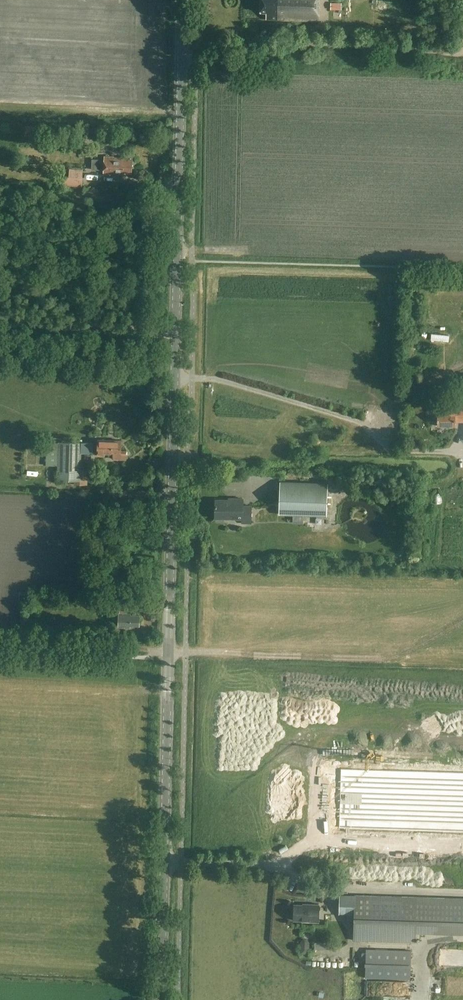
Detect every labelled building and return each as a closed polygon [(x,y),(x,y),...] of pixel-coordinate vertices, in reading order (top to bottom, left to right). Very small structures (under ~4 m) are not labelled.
[(319,0),(260,0),(260,12),(266,12),(266,19),(319,20),(319,0)] [(428,98),(414,99),(414,106),(429,106),(428,98)] [(64,143),(65,133),(52,131),(51,141),(64,143)] [(131,173),(132,159),(121,159),(121,157),(104,156),(103,173),(123,173),(131,173)] [(81,187),(82,178),(69,178),(62,177),(61,186),(81,187)] [(455,408),(451,408),(451,406),(436,406),(431,410),(431,418),(437,418),(437,426),(455,426),(455,421),(462,421),(462,408),(455,408)] [(121,451),(121,440),(104,440),(104,444),(98,444),(97,452),(104,452),(104,453),(113,454),(113,459),(126,459),(126,451),(121,451)] [(48,464),(57,464),(57,479),(87,480),(87,470),(80,470),(81,453),(93,454),(93,442),(81,442),(58,442),(58,444),(48,444),(48,464)] [(327,515),(328,484),(280,482),(279,514),(327,515)] [(251,523),(251,506),(243,505),(243,499),(233,498),(233,500),(215,500),(215,518),(242,518),(242,523),(251,523)] [(106,598),(106,609),(120,610),(119,613),(118,627),(130,627),(130,625),(139,626),(139,615),(131,615),(131,613),(127,613),(128,599),(106,598)] [(416,931),(462,933),(462,898),(355,895),(355,896),(340,895),(339,914),(354,915),(353,940),(415,942),(416,931)] [(294,904),(293,920),(302,921),(318,922),(319,904),(303,904),(303,905),(294,904)] [(410,979),(411,951),(366,949),(365,978),(410,979)]
